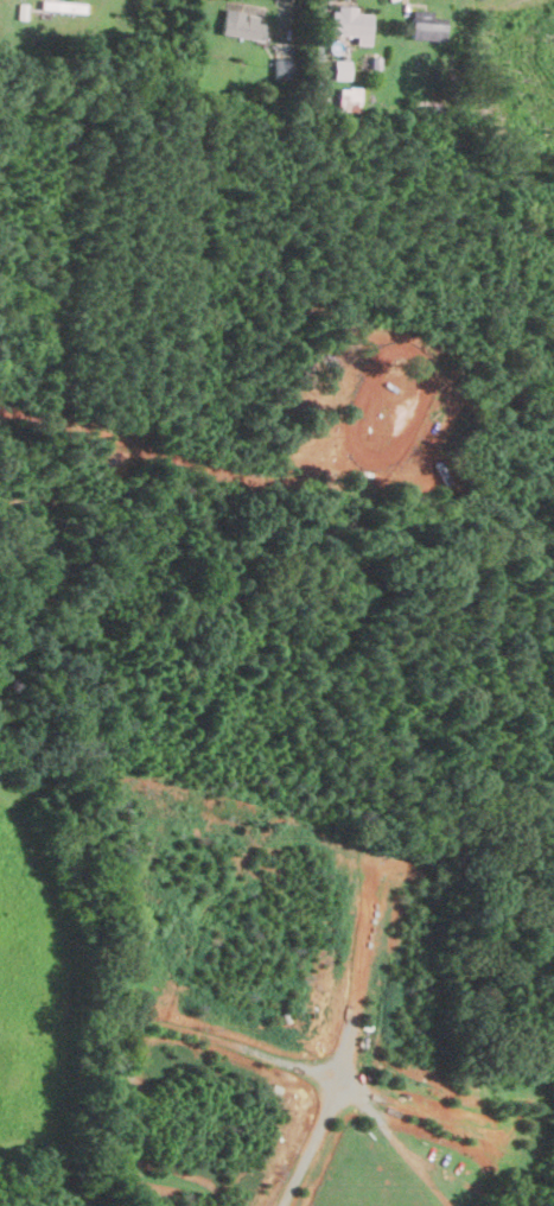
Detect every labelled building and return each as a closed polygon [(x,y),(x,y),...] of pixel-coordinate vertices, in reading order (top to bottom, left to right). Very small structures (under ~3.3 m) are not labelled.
[(352,34),(351,43),(366,44),(368,13),(352,12),(353,7),(327,6),(326,33),(352,34)] [(215,33),(264,42),(268,18),(240,13),(240,11),(219,7),(215,33)] [(406,38),(438,40),(439,17),(428,16),(429,11),(407,10),(406,38)] [(348,79),(348,60),(331,59),(331,79),(348,79)] [(359,111),(359,86),(336,86),(337,111),(359,111)]
